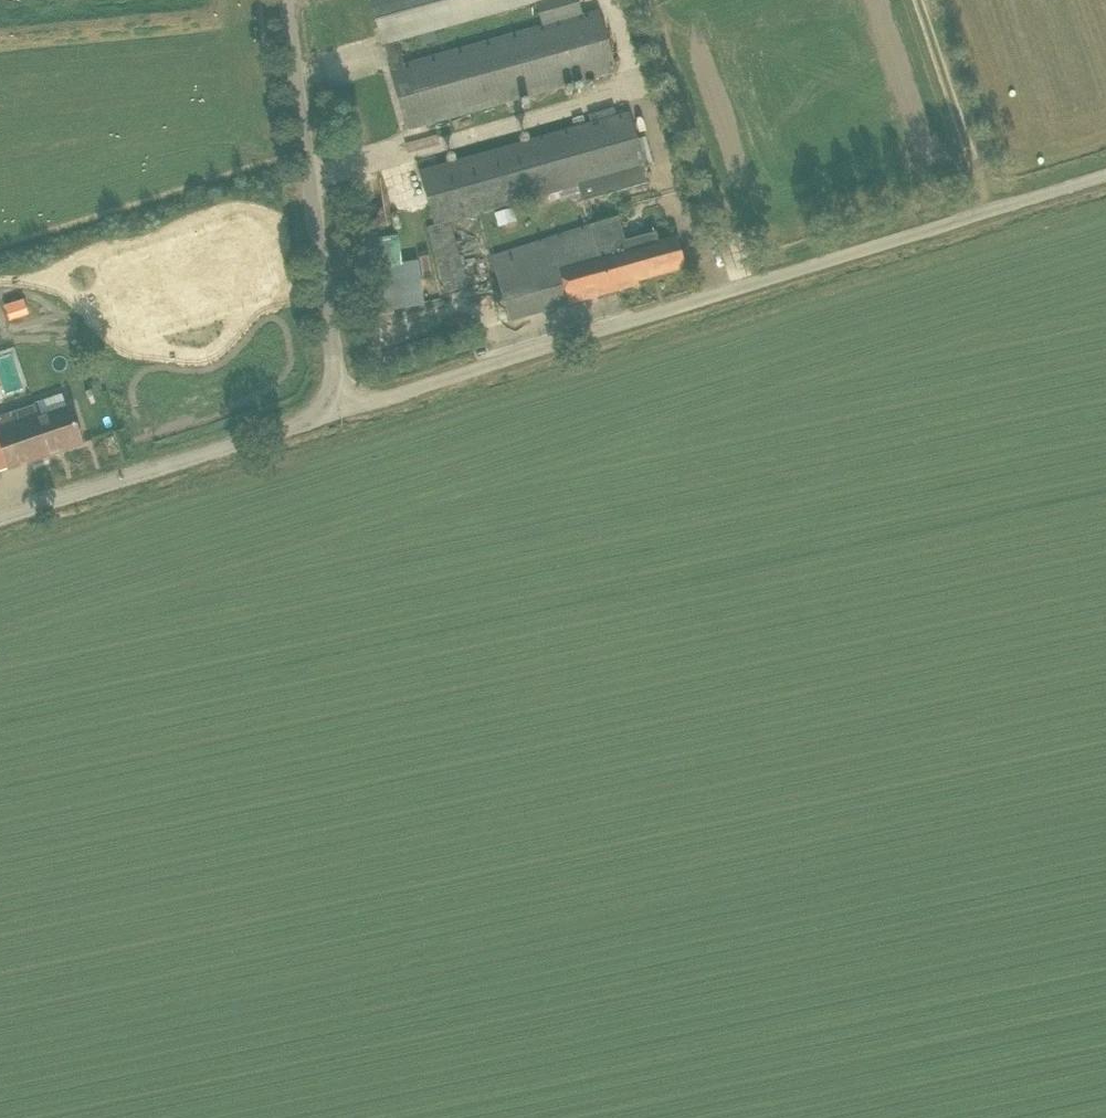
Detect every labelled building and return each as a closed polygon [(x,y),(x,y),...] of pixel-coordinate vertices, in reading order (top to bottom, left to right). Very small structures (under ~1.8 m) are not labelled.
[(616,72),(600,10),(583,15),(579,0),(371,0),(407,130),(616,72)] [(466,287),(448,223),(578,187),(583,201),(647,183),(642,168),(645,168),(630,111),(616,115),(614,108),(587,115),(590,126),(419,172),(433,226),(428,227),(446,293),(466,287)] [(499,226),(515,222),(511,209),(495,214),(499,226)] [(675,238),(658,243),(655,232),(626,241),(619,217),(491,256),(509,321),(636,285),(635,280),(684,267),(675,238)] [(395,236),(364,240),(374,312),(391,310),(391,306),(421,302),(416,261),(399,264),(395,236)] [(63,331),(58,343),(75,350),(80,338),(63,331)] [(82,443),(75,423),(69,406),(66,407),(62,395),(36,404),(0,416),(0,471),(82,443)]
